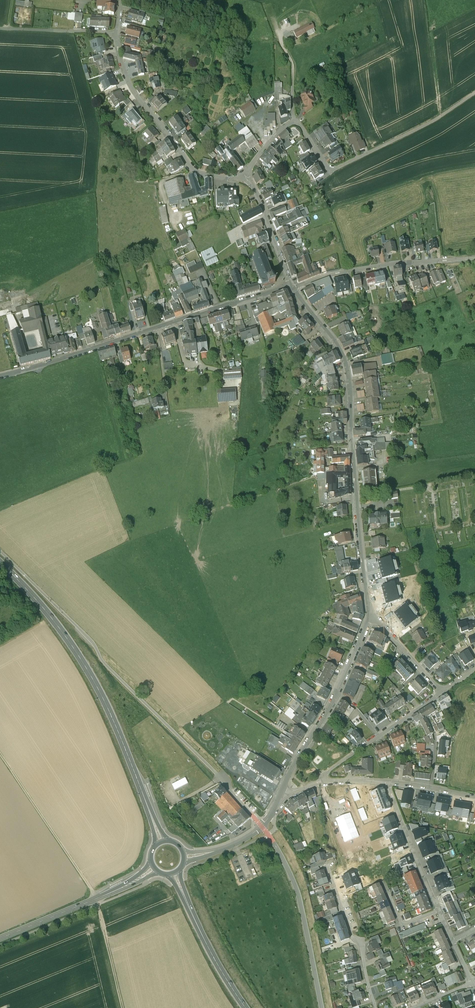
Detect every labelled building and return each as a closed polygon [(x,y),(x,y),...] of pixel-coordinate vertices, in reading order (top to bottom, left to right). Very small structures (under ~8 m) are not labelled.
[(110,3),(97,1),(97,7),(98,7),(97,13),(113,14),(114,6),(110,5),(110,3)] [(139,13),(133,11),(129,10),(127,18),(131,19),(131,20),(136,22),(137,20),(142,22),(144,14),(139,13)] [(84,13),(69,12),(68,20),(83,21),(84,13)] [(106,20),(91,19),(91,27),(106,27),(106,20)] [(311,22),(293,31),(296,36),(314,28),(311,22)] [(141,31),(128,27),(125,36),(127,36),(137,39),(139,39),(141,31)] [(137,39),(127,36),(125,45),(132,46),(133,47),(133,46),(134,43),(135,43),(137,39)] [(102,39),(90,41),(92,46),(94,45),(96,53),(102,52),(105,51),(102,39)] [(140,56),(133,55),(124,53),(123,58),(133,61),(136,61),(136,63),(141,61),(140,56)] [(111,58),(102,60),(97,62),(100,72),(104,71),(110,69),(114,68),(111,58)] [(141,61),(136,63),(139,76),(144,75),(141,61)] [(106,77),(100,80),(101,84),(103,83),(106,90),(104,91),(111,89),(117,86),(114,80),(113,80),(111,75),(106,77)] [(151,80),(149,81),(149,82),(150,82),(150,83),(151,83),(152,86),(151,86),(151,88),(152,88),(153,90),(158,88),(157,85),(156,82),(155,79),(151,80)] [(139,84),(134,86),(139,94),(144,92),(139,84)] [(120,91),(111,97),(112,98),(110,100),(115,108),(119,105),(123,102),(124,101),(120,95),(122,94),(120,91)] [(308,92),(299,98),(301,101),(302,102),(305,107),(309,104),(310,105),(313,102),(309,96),(310,96),(308,92)] [(127,98),(124,101),(123,102),(127,106),(131,103),(127,98)] [(156,100),(151,104),(153,105),(159,112),(166,105),(162,101),(163,101),(160,98),(156,100)] [(290,99),(281,102),(282,108),(278,109),(281,118),(287,116),(286,112),(290,111),(290,99)] [(135,107),(131,103),(127,106),(126,107),(129,111),(132,109),(135,107)] [(249,103),(239,111),(246,119),(256,111),(249,103)] [(187,106),(182,110),(186,115),(191,112),(187,106)] [(129,111),(124,115),(127,119),(126,120),(135,130),(143,122),(139,117),(140,116),(139,116),(139,115),(138,115),(137,115),(132,109),(129,111)] [(188,115),(179,121),(181,123),(184,121),(190,117),(188,115)] [(213,123),(216,127),(228,119),(226,115),(213,123)] [(177,117),(169,123),(174,129),(181,123),(179,121),(177,117)] [(181,123),(174,129),(178,135),(186,129),(182,125),(185,123),(184,121),(181,123)] [(326,123),(316,130),(318,132),(327,127),(328,126),(326,123)] [(151,127),(148,130),(149,131),(143,135),(150,143),(155,138),(158,135),(151,127)] [(318,132),(315,135),(320,142),(329,136),(332,134),(327,127),(318,132)] [(248,130),(235,140),(234,139),(233,140),(234,141),(232,143),(236,149),(244,143),(249,140),(250,139),(253,137),(248,130)] [(286,132),(278,138),(280,141),(280,143),(283,141),(289,136),(286,132)] [(358,137),(355,134),(350,136),(351,139),(353,144),(356,151),(364,148),(362,142),(360,143),(358,137)] [(189,135),(182,140),(188,150),(196,144),(189,135)] [(329,136),(320,142),(320,143),(321,142),(322,145),(324,149),(328,146),(329,147),(334,144),(334,143),(329,136)] [(167,141),(159,146),(160,146),(159,147),(160,149),(161,148),(162,150),(158,152),(159,155),(171,147),(167,141)] [(280,141),(274,148),(276,149),(274,152),(273,152),(276,154),(279,157),(284,151),(280,143),(280,141)] [(306,142),(299,146),(303,153),(308,150),(310,149),(306,142)] [(334,144),(329,147),(330,150),(333,148),(338,145),(336,142),(334,143),(334,144)] [(232,143),(221,151),(223,154),(229,150),(231,153),(236,149),(232,143)] [(245,143),(240,148),(242,150),(241,151),(243,153),(244,153),(249,149),(247,146),(245,143)] [(171,147),(159,155),(161,158),(163,156),(163,155),(165,154),(167,158),(175,153),(171,147)] [(270,148),(265,154),(273,161),(271,162),(276,165),(278,163),(275,161),(273,158),(276,154),(273,152),(274,152),(270,148)] [(330,154),(327,155),(331,162),(333,162),(338,159),(337,157),(338,157),(342,154),(342,153),(338,148),(335,150),(330,154)] [(229,150),(223,154),(221,151),(219,149),(215,152),(221,160),(222,159),(226,164),(230,161),(235,158),(231,153),(229,150)] [(210,150),(207,153),(210,156),(213,159),(216,156),(210,150)] [(303,153),(298,156),(301,160),(310,154),(308,150),(303,153)] [(273,161),(265,154),(262,158),(260,160),(263,163),(262,165),(265,167),(264,168),(267,174),(272,168),(268,166),(271,162),(273,161)] [(243,168),(235,158),(230,161),(238,172),(243,168)] [(307,160),(301,163),(301,164),(307,172),(308,171),(309,170),(315,166),(314,164),(316,163),(314,159),(312,161),(310,158),(307,160)] [(179,159),(167,167),(171,173),(175,172),(184,167),(179,159)] [(315,166),(309,170),(315,181),(319,179),(319,178),(324,175),(318,165),(315,166)] [(260,173),(259,171),(255,173),(256,177),(253,178),(256,185),(264,181),(260,173)] [(194,176),(189,177),(193,189),(198,188),(194,176)] [(181,179),(172,182),(173,185),(175,193),(176,197),(185,194),(184,189),(181,179)] [(206,188),(199,190),(200,195),(199,196),(200,197),(207,194),(210,194),(209,191),(211,190),(211,180),(206,180),(206,188)] [(173,185),(165,188),(167,196),(175,193),(173,185)] [(229,207),(228,191),(224,191),(224,189),(221,189),(221,191),(216,192),(216,207),(220,207),(220,206),(226,206),(226,207),(229,207)] [(271,191),(269,192),(268,190),(263,192),(264,194),(262,195),(265,201),(271,197),(270,196),(273,195),(271,191)] [(236,191),(228,191),(229,207),(238,206),(238,200),(237,199),(236,199),(236,191)] [(185,194),(176,197),(178,202),(188,199),(195,197),(193,192),(185,194)] [(280,196),(277,197),(271,200),(274,207),(283,203),(280,196)] [(296,198),(289,201),(291,207),(298,205),(296,198)] [(188,199),(178,202),(179,208),(189,205),(188,199)] [(284,207),(269,213),(272,221),(275,220),(274,217),(286,212),(284,207)] [(259,208),(247,214),(250,220),(262,214),(259,208)] [(297,209),(291,212),(292,213),(294,217),(300,216),(299,213),(297,209)] [(247,214),(240,218),(243,224),(250,220),(247,214)] [(187,215),(173,219),(174,224),(189,220),(187,215)] [(281,220),(273,223),(276,231),(294,222),(292,218),(288,220),(282,223),(281,220)] [(261,221),(245,227),(241,229),(245,239),(255,235),(256,237),(263,234),(261,229),(263,227),(261,221)] [(305,222),(288,230),(290,234),(308,225),(306,222),(305,222)] [(287,228),(278,232),(281,238),(288,235),(290,234),(288,230),(287,228)] [(185,229),(176,234),(180,243),(189,239),(185,229)] [(263,234),(256,237),(258,241),(257,242),(258,245),(260,244),(261,247),(266,245),(270,243),(268,238),(266,233),(263,234)] [(288,235),(281,238),(284,245),(292,241),(288,235)] [(407,239),(403,240),(403,238),(399,238),(400,241),(402,250),(409,249),(407,239)] [(394,242),(386,244),(387,253),(396,252),(394,242)] [(419,242),(415,243),(416,252),(424,250),(422,242),(419,242)] [(436,242),(429,243),(430,250),(437,249),(436,242)] [(265,251),(253,256),(254,259),(252,260),(253,262),(249,263),(252,271),(255,270),(259,282),(258,283),(258,284),(258,285),(259,288),(266,286),(271,284),(274,283),(275,283),(275,282),(274,282),(274,281),(276,280),(275,278),(273,279),(267,262),(272,261),(266,245),(261,247),(262,248),(264,247),(265,251)] [(287,247),(282,249),(287,264),(292,262),(293,262),(291,258),(291,257),(290,254),(287,247)] [(212,248),(201,253),(207,266),(218,261),(212,248)] [(377,248),(370,249),(371,257),(379,255),(377,248)] [(301,258),(302,263),(306,275),(312,274),(309,265),(310,264),(307,255),(301,258)] [(201,262),(188,268),(190,274),(204,268),(201,262)] [(292,262),(287,264),(291,278),(296,276),(294,267),(293,266),(292,262)] [(182,267),(172,271),(175,277),(179,275),(184,273),(182,267)] [(400,267),(393,267),(394,277),(397,277),(402,276),(400,267)] [(243,269),(236,271),(239,279),(245,277),(243,269)] [(436,271),(435,270),(430,272),(431,275),(434,283),(439,281),(440,283),(446,281),(441,269),(436,271)] [(236,271),(231,273),(234,283),(233,283),(234,287),(241,285),(239,279),(236,271)] [(383,272),(373,274),(375,284),(375,285),(385,283),(383,272)] [(425,277),(423,272),(416,275),(421,288),(429,285),(425,277)] [(373,274),(365,276),(366,279),(367,285),(375,284),(373,274)] [(184,286),(179,275),(175,277),(179,287),(184,286)] [(305,275),(297,279),(298,283),(308,279),(305,275)] [(416,275),(409,278),(410,282),(414,290),(417,289),(418,289),(421,288),(416,275)] [(245,277),(239,279),(241,285),(242,290),(250,288),(249,284),(247,284),(245,277)] [(329,277),(310,284),(311,287),(304,290),(308,299),(316,293),(314,291),(318,289),(316,287),(330,281),(329,277)] [(346,278),(345,277),(344,277),(340,278),(343,291),(346,291),(346,290),(348,290),(348,285),(346,278)] [(359,277),(353,278),(355,288),(361,287),(362,287),(360,279),(359,277)] [(340,278),(336,279),(335,280),(334,280),(336,288),(337,292),(339,292),(343,291),(340,278)] [(209,301),(201,280),(196,281),(198,288),(200,294),(204,303),(207,301),(207,302),(209,301)] [(184,286),(179,287),(182,294),(193,289),(191,283),(184,286)] [(234,287),(233,287),(237,297),(244,295),(242,290),(241,285),(234,287)] [(250,288),(242,290),(244,295),(260,291),(259,288),(258,285),(250,288)] [(330,286),(321,291),(322,292),(308,300),(311,305),(325,296),(333,290),(332,289),(330,286)] [(193,289),(182,294),(184,298),(185,301),(189,300),(200,294),(198,288),(193,289)] [(274,309),(279,307),(280,309),(285,307),(292,303),(286,291),(270,296),(272,304),(274,309)] [(182,303),(181,303),(186,314),(191,313),(187,305),(185,301),(182,303)] [(204,303),(192,306),(194,312),(209,307),(207,302),(207,301),(204,303)] [(140,302),(132,305),(134,310),(136,320),(145,318),(141,306),(140,302)] [(272,304),(264,307),(265,310),(256,314),(257,317),(268,312),(274,309),(272,304)] [(336,306),(324,311),(327,319),(337,315),(335,311),(337,311),(338,309),(337,306),(336,306)] [(274,309),(268,312),(270,317),(277,314),(281,311),(280,309),(279,307),(274,309)] [(39,308),(28,311),(30,318),(30,319),(32,329),(38,327),(43,326),(41,318),(39,308)] [(293,308),(286,309),(287,312),(286,314),(288,319),(290,319),(296,317),(293,308)] [(173,312),(173,311),(166,313),(164,310),(163,311),(162,311),(163,313),(162,313),(165,322),(175,318),(173,312)] [(181,310),(173,312),(175,318),(183,315),(181,310)] [(227,311),(221,313),(223,322),(230,320),(227,311)] [(355,311),(345,315),(347,321),(357,317),(355,311)] [(268,312),(257,317),(265,335),(275,330),(273,325),(270,317),(268,312)] [(221,313),(214,315),(216,324),(219,323),(223,322),(221,313)] [(108,318),(107,314),(99,316),(103,331),(105,330),(111,328),(110,326),(108,318)] [(214,315),(207,317),(210,326),(214,325),(216,324),(214,315)] [(47,317),(41,318),(43,326),(45,336),(51,335),(47,317)] [(296,317),(290,319),(292,324),(288,326),(290,330),(296,327),(295,325),(298,324),(298,323),(299,322),(296,319),(296,317)] [(314,326),(307,319),(305,317),(304,318),(303,318),(299,322),(298,323),(298,324),(307,334),(307,333),(308,334),(310,332),(310,331),(309,331),(314,327),(314,326)] [(29,320),(19,322),(23,331),(32,329),(30,319),(29,320)] [(288,319),(284,321),(285,321),(273,325),(275,330),(288,326),(292,324),(290,319),(288,319)] [(191,320),(183,322),(185,329),(187,334),(193,333),(191,327),(192,326),(193,324),(191,320)] [(348,323),(338,327),(342,338),(349,335),(352,334),(348,323)] [(17,325),(9,327),(11,333),(19,331),(17,325)] [(121,328),(119,329),(121,334),(131,331),(129,325),(125,327),(121,328)] [(43,326),(38,327),(43,346),(44,346),(48,345),(47,342),(45,336),(43,326)] [(118,326),(111,328),(114,337),(121,334),(119,329),(118,326)] [(245,330),(239,332),(240,335),(239,335),(241,341),(247,339),(247,340),(252,339),(252,338),(258,336),(256,330),(255,327),(245,330)] [(111,328),(105,330),(108,339),(114,337),(111,328)] [(187,334),(185,329),(180,331),(181,336),(182,336),(183,343),(182,343),(183,350),(184,350),(185,356),(189,356),(188,342),(193,341),(193,333),(187,334)] [(176,343),(172,332),(162,336),(164,341),(163,342),(165,347),(176,343)] [(92,333),(85,335),(88,345),(95,343),(92,333)] [(26,355),(20,335),(12,337),(18,357),(26,355)] [(305,342),(299,335),(290,339),(296,346),(301,344),(302,344),(305,342)] [(342,338),(338,339),(343,349),(353,345),(351,339),(349,335),(342,338)] [(205,336),(201,337),(202,340),(193,341),(188,342),(189,356),(190,357),(197,356),(196,353),(199,352),(199,353),(207,352),(205,336)] [(62,339),(55,341),(55,340),(47,342),(48,345),(49,349),(50,357),(52,356),(52,355),(67,352),(68,353),(69,352),(68,348),(69,348),(68,345),(67,342),(66,338),(64,338),(62,338),(62,339)] [(152,338),(142,341),(144,349),(154,346),(152,338)] [(73,340),(67,342),(68,345),(69,348),(68,348),(69,352),(69,353),(76,351),(73,340)] [(322,348),(317,340),(313,343),(312,342),(310,344),(310,345),(316,353),(322,348)] [(114,347),(105,349),(106,354),(108,354),(109,357),(111,356),(116,355),(114,347)] [(364,347),(350,352),(352,359),(366,354),(364,347)] [(127,348),(120,350),(121,355),(123,362),(124,362),(131,360),(127,348)] [(45,350),(35,353),(38,362),(51,359),(50,357),(49,349),(45,350)] [(105,349),(98,351),(100,361),(107,359),(109,358),(109,357),(108,354),(106,354),(105,349)] [(335,351),(321,359),(326,368),(326,370),(320,373),(320,376),(322,376),(334,375),(332,365),(340,361),(335,351)] [(26,355),(18,357),(21,366),(34,363),(31,354),(26,355)] [(390,354),(380,356),(382,365),(392,363),(393,362),(392,359),(391,359),(390,354)] [(326,368),(321,359),(318,361),(319,362),(315,364),(316,367),(315,367),(317,374),(320,373),(326,370),(326,368)] [(164,362),(165,372),(174,371),(173,362),(164,362)] [(372,363),(360,365),(361,370),(364,370),(364,373),(368,372),(373,371),(372,363)] [(360,365),(350,367),(352,376),(362,374),(361,370),(360,365)] [(241,367),(232,368),(232,371),(223,371),(223,380),(241,378),(241,367)] [(372,372),(368,373),(368,372),(364,373),(363,373),(364,380),(365,380),(374,379),(373,378),(379,377),(378,375),(378,374),(373,375),(372,372)] [(334,375),(322,376),(322,382),(327,381),(327,386),(337,384),(336,379),(335,379),(334,375)] [(374,379),(365,380),(366,387),(377,385),(376,378),(374,379)] [(377,385),(366,387),(367,393),(378,391),(377,385)] [(238,401),(237,388),(218,389),(219,402),(238,401)] [(378,391),(367,393),(368,400),(377,398),(379,398),(378,391)] [(339,397),(327,398),(328,402),(329,402),(330,406),(340,405),(339,397)] [(368,400),(366,400),(367,406),(378,405),(377,398),(368,400)] [(160,399),(152,400),(154,409),(157,409),(163,407),(162,402),(161,403),(160,399)] [(378,405),(367,406),(368,413),(379,411),(378,405)] [(154,412),(148,413),(151,421),(160,419),(158,411),(154,412)] [(369,419),(360,420),(360,424),(361,429),(365,429),(371,429),(370,423),(369,419)] [(332,424),(331,424),(332,428),(331,428),(331,434),(333,434),(342,432),(340,423),(332,424)] [(342,432),(333,434),(333,438),(334,443),(343,441),(342,432)] [(359,446),(356,446),(357,466),(383,463),(383,460),(374,459),(374,455),(374,451),(381,451),(379,443),(378,443),(376,443),(372,444),(368,445),(359,446)] [(374,470),(363,471),(364,490),(375,489),(374,470)] [(335,472),(329,473),(324,473),(324,474),(323,474),(322,489),(329,489),(329,500),(335,498),(335,495),(335,492),(335,478),(335,472)] [(337,506),(336,506),(336,507),(337,512),(333,513),(333,517),(337,517),(340,517),(341,518),(343,518),(344,517),(344,516),(347,516),(346,506),(337,506)] [(379,515),(375,515),(375,516),(368,516),(369,527),(376,526),(379,526),(386,525),(386,519),(385,515),(379,515)] [(348,533),(335,536),(336,540),(337,542),(340,541),(341,544),(350,541),(348,533)] [(337,547),(334,548),(338,563),(344,562),(341,546),(337,547)] [(392,558),(377,562),(382,579),(386,578),(397,576),(396,571),(397,570),(395,563),(393,563),(392,558)] [(344,562),(338,563),(339,565),(340,567),(349,566),(350,571),(358,570),(357,563),(352,563),(352,562),(349,563),(349,561),(344,562)] [(354,578),(345,579),(347,589),(350,589),(350,588),(355,587),(355,586),(354,578)] [(381,588),(386,605),(390,604),(401,601),(399,597),(401,596),(399,588),(397,589),(396,584),(386,586),(381,588)] [(349,599),(346,600),(349,606),(351,605),(359,603),(361,602),(359,596),(349,599)] [(341,602),(337,604),(338,615),(347,618),(344,607),(349,606),(346,600),(341,602)] [(359,603),(351,605),(353,614),(354,614),(352,620),(354,620),(361,622),(363,617),(361,602),(359,603)] [(409,609),(406,605),(394,615),(405,629),(408,627),(417,620),(414,616),(415,615),(410,608),(409,609)] [(359,628),(345,622),(342,621),(340,626),(357,633),(359,628)] [(461,623),(459,624),(461,632),(468,629),(467,623),(466,622),(461,623)] [(356,636),(339,629),(338,630),(336,635),(340,637),(342,638),(353,642),(356,636)] [(421,630),(412,634),(415,640),(417,644),(420,642),(421,642),(426,639),(421,630)] [(386,638),(373,633),(369,642),(381,648),(386,638)] [(373,653),(363,648),(360,656),(370,660),(373,653)] [(342,653),(333,649),(329,657),(331,658),(339,661),(342,653)] [(467,650),(458,656),(461,660),(462,660),(465,665),(473,660),(467,650)] [(370,660),(360,656),(356,665),(366,669),(370,660)] [(430,657),(425,661),(424,662),(430,669),(436,663),(430,656),(430,657)] [(455,662),(451,657),(448,660),(445,663),(447,665),(452,670),(455,673),(459,669),(455,662)] [(339,661),(331,658),(329,662),(337,666),(339,663),(338,663),(339,661)] [(401,659),(393,666),(406,681),(414,673),(413,672),(407,666),(408,666),(405,664),(402,660),(401,659)] [(336,669),(326,664),(324,668),(325,669),(322,675),(330,679),(336,669)] [(447,665),(441,670),(439,668),(435,672),(442,679),(452,670),(447,665)] [(363,674),(353,670),(350,677),(350,678),(349,679),(359,684),(363,674)] [(330,679),(322,675),(319,680),(318,680),(315,684),(321,688),(324,690),(330,679)] [(418,678),(409,687),(413,690),(414,689),(418,694),(426,687),(418,678)] [(349,679),(343,694),(353,699),(358,687),(359,684),(349,679)] [(314,691),(308,686),(305,689),(303,691),(309,695),(310,696),(312,694),(314,691)] [(315,690),(314,691),(312,694),(310,696),(311,697),(315,700),(316,697),(316,696),(319,692),(321,688),(318,686),(315,690)] [(321,688),(319,692),(316,696),(325,701),(329,692),(324,690),(321,688)] [(446,695),(443,697),(440,698),(437,700),(437,701),(439,703),(441,706),(441,707),(443,706),(445,709),(451,706),(449,702),(451,701),(448,698),(446,695)] [(400,696),(391,701),(392,702),(397,709),(397,710),(405,704),(400,696)] [(295,701),(290,707),(295,711),(299,704),(295,701)] [(354,709),(341,701),(335,710),(343,715),(345,710),(351,714),(354,709)] [(382,701),(377,704),(381,710),(386,707),(385,706),(382,701)] [(392,702),(385,706),(386,707),(387,709),(386,710),(388,714),(389,713),(390,714),(397,709),(392,702)] [(321,710),(313,705),(311,709),(304,705),(303,707),(304,708),(309,712),(316,717),(321,710)] [(430,705),(425,708),(427,711),(425,713),(427,717),(435,711),(433,709),(430,705)] [(289,708),(285,714),(292,720),(294,716),(292,714),(294,712),(289,708)] [(316,717),(309,712),(304,708),(302,710),(307,715),(303,721),(308,724),(309,723),(311,724),(316,717)] [(425,708),(421,711),(419,712),(423,719),(425,718),(427,717),(425,713),(427,711),(425,708)] [(334,712),(333,712),(330,717),(338,722),(341,718),(343,715),(335,710),(334,712)] [(379,710),(370,716),(372,720),(373,720),(376,724),(384,719),(380,713),(379,710)] [(432,733),(425,718),(423,719),(419,712),(412,717),(416,723),(420,721),(430,742),(433,741),(432,739),(433,739),(431,734),(432,733)] [(285,730),(288,725),(279,721),(277,725),(285,730)] [(305,734),(297,729),(297,728),(293,725),(291,727),(288,731),(289,732),(287,734),(293,737),(300,742),(305,734)] [(332,729),(325,725),(321,732),(328,736),(332,729)] [(362,735),(356,728),(354,730),(355,732),(360,737),(362,735)] [(401,731),(395,733),(396,734),(400,744),(405,742),(401,731)] [(355,732),(350,735),(357,743),(361,739),(360,737),(355,732)] [(396,734),(390,736),(394,747),(400,745),(400,744),(396,734)] [(300,742),(293,737),(289,743),(296,748),(300,742)] [(449,742),(439,741),(437,756),(444,757),(444,752),(448,752),(449,742)] [(296,748),(289,743),(287,745),(285,749),(293,754),(296,748)] [(386,743),(381,745),(381,746),(385,756),(390,754),(386,743)] [(381,746),(375,748),(379,759),(385,757),(385,756),(381,746)] [(250,752),(243,764),(250,768),(257,757),(250,752)] [(430,757),(420,756),(419,761),(420,762),(421,762),(421,767),(430,768),(430,757)] [(280,771),(257,757),(250,768),(259,774),(258,775),(261,777),(262,775),(268,779),(272,782),(280,771)] [(363,768),(355,768),(355,773),(355,774),(367,774),(367,773),(372,773),(372,760),(363,760),(363,768)] [(408,765),(400,764),(400,768),(400,769),(403,770),(403,769),(404,769),(404,772),(403,772),(403,776),(402,776),(402,777),(411,777),(411,769),(412,769),(412,765),(408,765)] [(446,769),(438,768),(437,780),(445,781),(446,769)] [(336,797),(334,786),(326,787),(327,798),(336,797)] [(221,787),(214,793),(215,794),(213,796),(215,799),(218,797),(220,799),(226,793),(221,787)] [(382,788),(370,793),(378,814),(391,809),(387,800),(385,797),(386,797),(382,788)] [(313,790),(304,794),(308,803),(311,801),(310,799),(313,798),(312,796),(315,795),(313,790)] [(402,800),(404,791),(396,790),(395,792),(398,799),(402,800)] [(204,801),(210,797),(207,791),(201,795),(204,801)] [(404,791),(402,800),(401,803),(410,805),(412,793),(404,791)] [(241,810),(226,793),(220,799),(215,803),(221,810),(223,812),(227,817),(231,820),(241,810)] [(304,794),(295,799),(299,808),(308,803),(304,794)] [(417,807),(422,808),(425,796),(419,794),(417,801),(416,807),(417,807)] [(316,804),(316,807),(321,806),(320,796),(316,797),(315,795),(312,796),(313,798),(316,804)] [(431,797),(425,796),(422,808),(428,809),(429,809),(430,804),(431,797)] [(435,810),(440,811),(443,799),(437,798),(436,805),(435,810)] [(295,799),(291,802),(285,808),(291,814),(295,810),(299,808),(295,799)] [(449,800),(443,799),(440,811),(446,812),(447,807),(449,800)] [(202,800),(191,809),(194,813),(205,804),(202,800)] [(452,815),(460,817),(463,803),(455,801),(453,810),(452,815)] [(471,804),(463,803),(460,817),(468,818),(469,813),(471,804)] [(241,810),(231,820),(232,822),(238,828),(242,825),(249,819),(241,810)] [(218,816),(217,817),(221,822),(227,817),(223,812),(218,816)] [(289,813),(285,817),(289,822),(293,818),(289,813)] [(384,827),(395,823),(393,817),(382,821),(384,827)] [(238,828),(232,822),(229,824),(232,827),(229,830),(231,833),(238,828)] [(395,823),(384,827),(386,833),(389,832),(398,829),(395,823)] [(409,824),(412,832),(419,830),(418,826),(409,824)] [(412,832),(415,840),(421,838),(427,835),(424,830),(420,829),(419,830),(412,832)] [(391,845),(403,840),(401,834),(389,839),(391,845)] [(301,837),(293,841),(297,851),(305,848),(301,837)] [(406,846),(403,840),(391,845),(394,851),(406,846)] [(421,851),(432,847),(430,841),(425,843),(418,846),(421,851)] [(435,853),(432,847),(421,851),(423,858),(430,855),(435,853)] [(328,854),(324,855),(324,853),(320,854),(315,855),(318,863),(330,859),(328,854)] [(409,858),(398,862),(400,868),(406,866),(412,864),(409,858)] [(429,869),(440,864),(438,859),(438,858),(434,860),(427,863),(429,869)] [(348,859),(337,863),(341,871),(351,867),(348,859)] [(442,870),(442,869),(440,864),(429,869),(431,874),(438,871),(442,870)] [(323,871),(315,874),(317,880),(326,877),(323,871)] [(404,875),(404,876),(406,880),(417,876),(415,871),(410,873),(404,875)] [(342,877),(344,883),(356,879),(354,873),(342,877)] [(436,886),(448,882),(446,877),(445,875),(440,877),(433,880),(435,885),(434,885),(435,887),(436,886)] [(417,876),(406,880),(408,885),(419,881),(417,876)] [(326,877),(317,880),(319,887),(328,884),(326,877)] [(358,878),(356,879),(344,883),(347,889),(354,886),(361,884),(358,878)] [(419,881),(408,885),(410,889),(421,885),(419,881)] [(450,887),(448,882),(436,886),(438,892),(445,889),(450,888),(450,887)] [(378,884),(372,886),(374,891),(370,893),(369,895),(371,896),(372,898),(376,897),(383,894),(380,887),(379,888),(378,884)] [(421,885),(410,889),(412,894),(413,894),(422,890),(421,885)] [(422,890),(413,894),(415,899),(425,894),(423,890),(422,890)] [(331,894),(323,897),(325,904),(334,901),(331,894)] [(383,894),(376,897),(379,903),(386,901),(383,894)] [(425,894),(415,899),(417,903),(427,899),(425,894)] [(443,899),(442,899),(445,905),(454,901),(451,895),(443,899)] [(427,899),(417,903),(418,908),(429,904),(427,899)] [(334,901),(325,904),(328,911),(336,908),(334,901)] [(386,901),(379,903),(382,910),(388,907),(386,901)] [(454,901),(445,905),(448,912),(454,909),(458,907),(455,901),(454,901)] [(429,904),(418,908),(421,914),(431,910),(429,904)] [(388,907),(382,910),(385,917),(391,914),(388,907)] [(454,909),(448,912),(451,918),(452,917),(456,916),(455,913),(456,913),(454,909)] [(391,914),(385,917),(388,924),(394,921),(391,914)] [(456,916),(452,917),(455,924),(461,921),(460,919),(461,919),(459,914),(456,916)] [(326,917),(323,918),(325,923),(333,921),(333,919),(331,915),(326,917)] [(333,919),(333,921),(335,926),(338,935),(338,934),(341,942),(349,939),(347,933),(344,922),(343,922),(341,916),(333,919)] [(461,921),(455,924),(458,930),(464,928),(463,925),(461,921)] [(424,923),(411,928),(414,934),(427,928),(424,923)] [(406,930),(398,933),(400,939),(408,936),(406,930)] [(440,930),(434,933),(437,939),(443,936),(440,930)] [(443,936),(437,939),(440,946),(446,943),(443,936)] [(372,942),(369,943),(370,946),(367,947),(370,953),(379,949),(375,940),(372,942)] [(446,943),(440,946),(442,949),(436,951),(438,955),(442,953),(448,950),(449,950),(446,943)] [(349,948),(344,949),(345,953),(348,953),(349,959),(355,957),(354,951),(353,951),(352,947),(349,948)] [(448,950),(442,953),(445,960),(451,957),(448,950)] [(451,957),(445,960),(448,967),(454,964),(451,957)] [(379,964),(376,966),(379,972),(385,969),(382,963),(379,964)] [(354,970),(347,971),(348,974),(346,975),(348,985),(349,985),(354,984),(353,980),(360,978),(358,972),(355,973),(354,970)] [(459,972),(444,978),(447,986),(456,982),(457,984),(463,981),(459,972)] [(396,982),(395,977),(387,980),(387,983),(384,983),(386,990),(392,988),(394,987),(395,992),(402,989),(403,989),(401,981),(396,982)] [(432,983),(421,988),(423,992),(425,997),(436,992),(434,987),(432,983)] [(359,990),(352,992),(355,1001),(365,998),(363,992),(360,993),(359,990)] [(415,991),(407,994),(411,1002),(419,999),(417,995),(415,991)] [(396,995),(392,997),(393,998),(391,999),(392,1001),(391,1001),(394,1007),(402,1003),(400,997),(402,996),(400,993),(396,995)] [(467,995),(463,997),(465,1003),(471,1001),(472,1000),(470,994),(467,995)]
